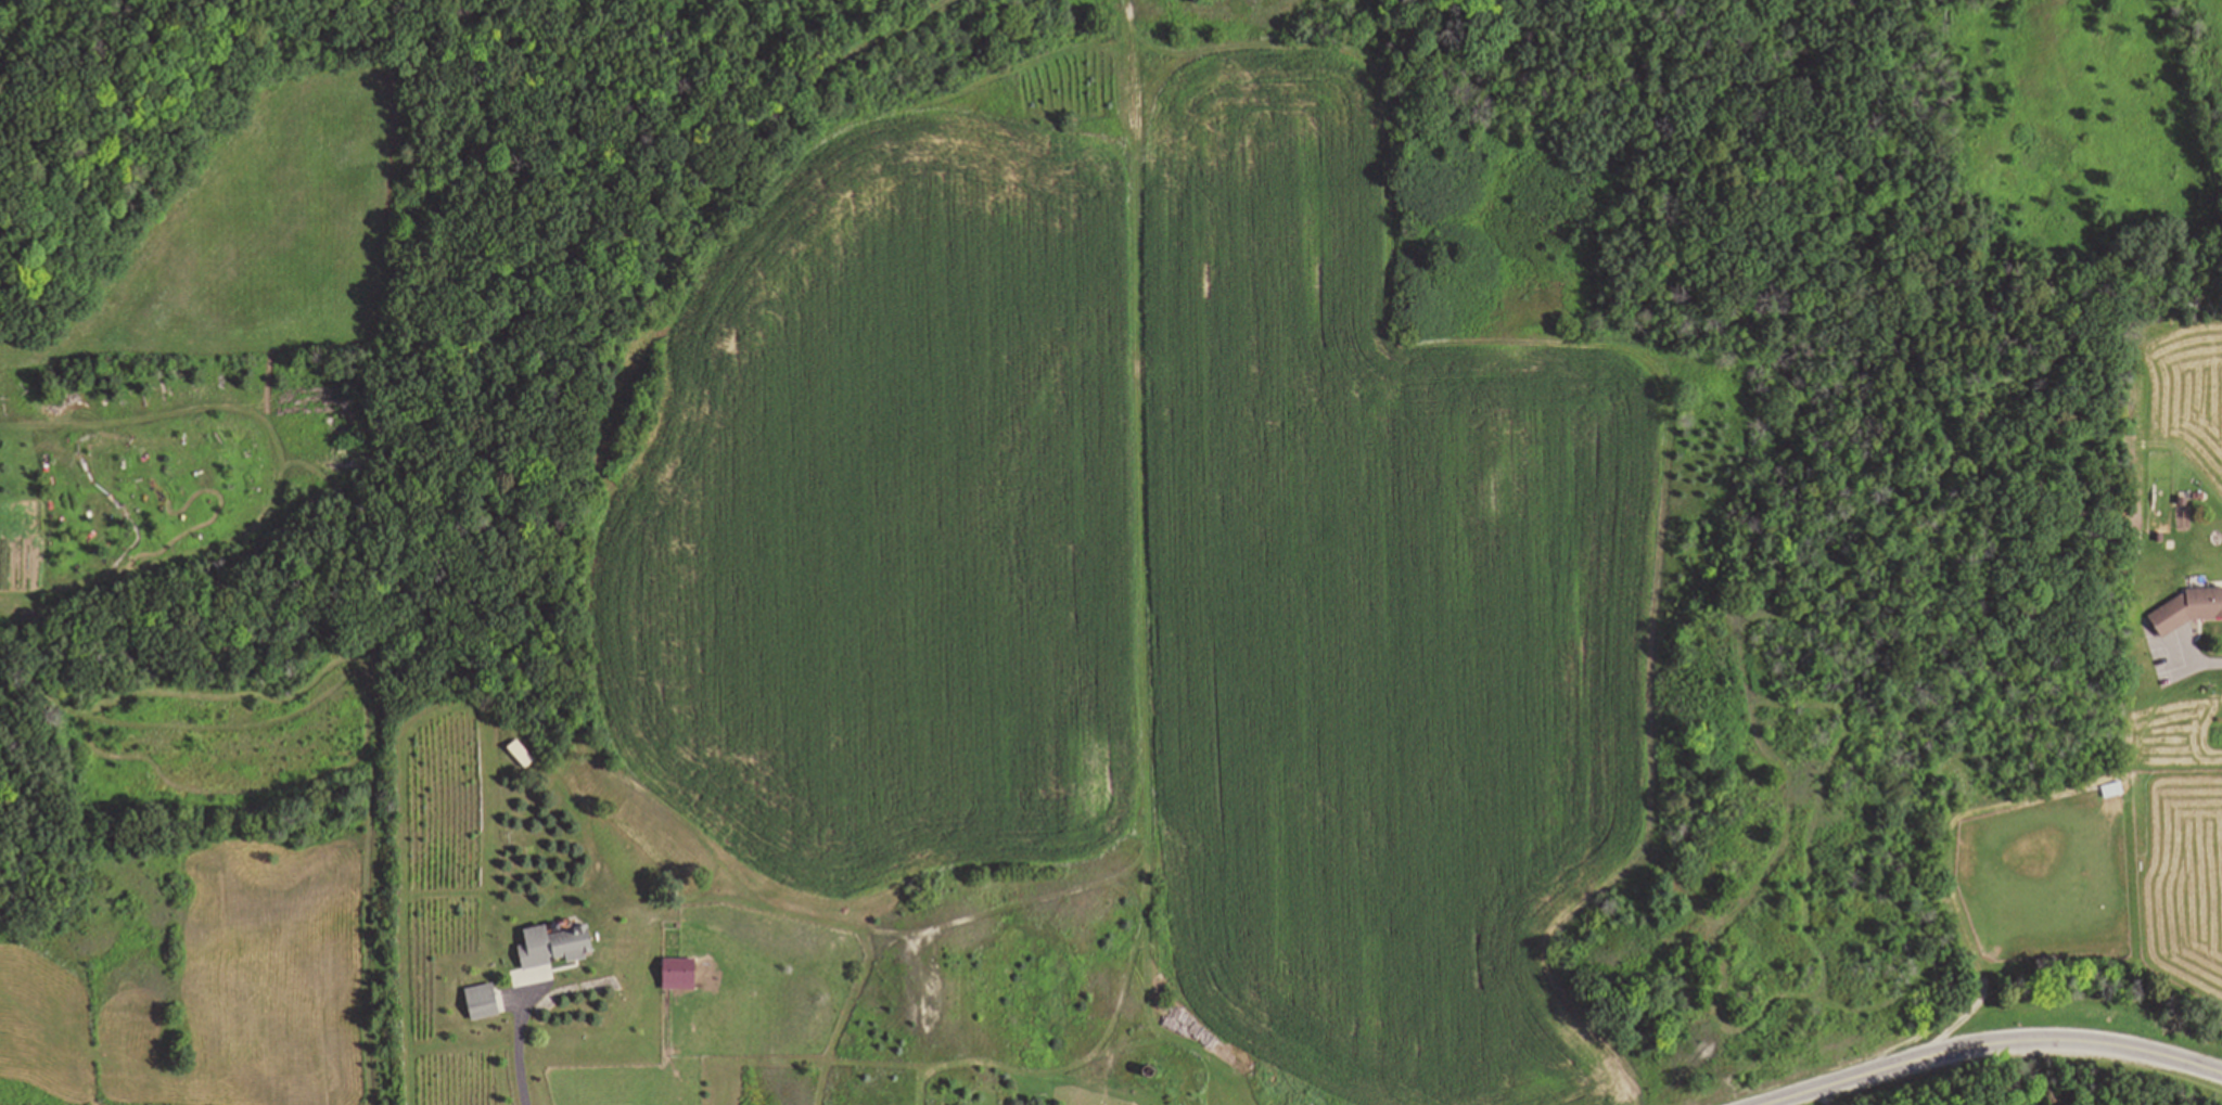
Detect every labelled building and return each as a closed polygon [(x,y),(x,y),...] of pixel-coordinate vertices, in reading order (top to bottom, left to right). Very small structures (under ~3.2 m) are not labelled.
[(2200,590),(2152,614),(2164,639),(2200,621),(2221,620),(2221,589),(2200,590)] [(2106,786),(2108,799),(2128,796),(2126,783),(2106,786)] [(700,960),(667,960),(667,990),(700,990),(700,960)] [(475,1022),(506,1015),(499,984),(468,991),(475,1022)]
